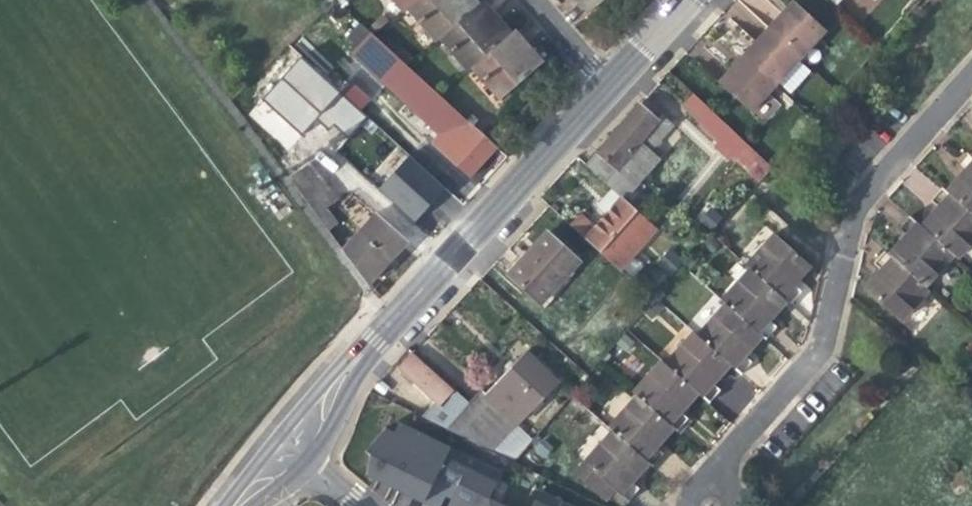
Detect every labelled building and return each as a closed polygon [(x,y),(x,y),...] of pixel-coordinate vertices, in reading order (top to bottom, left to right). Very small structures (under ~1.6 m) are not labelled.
[(404,13),(408,10),(420,0),(393,0),(404,13)] [(408,10),(436,42),(440,39),(478,5),(474,0),(420,0),(408,10)] [(589,14),(606,0),(577,0),(589,14)] [(478,5),(440,39),(468,71),(473,67),(511,34),(499,20),(483,2),(478,5)] [(719,85),(751,114),(768,95),(826,31),(795,3),(784,15),(757,44),(734,69),(719,85)] [(515,30),(511,34),(473,67),(500,98),(543,62),(530,47),(515,30)] [(431,123),(437,116),(449,104),(440,96),(370,32),(352,51),(431,123)] [(340,93),(360,111),(368,103),(348,85),(340,93)] [(699,125),(705,131),(718,117),(693,93),(682,105),(701,123),(699,125)] [(768,95),(751,114),(764,126),(782,107),(768,95)] [(621,126),(649,151),(672,125),(644,100),(621,126)] [(437,116),(447,125),(458,113),(449,104),(437,116)] [(486,139),(458,113),(447,125),(431,143),(468,177),(480,165),(484,169),(488,165),(491,162),(486,158),(496,148),(486,139)] [(773,169),(718,117),(705,131),(760,183),(773,169)] [(649,151),(621,126),(606,143),(585,166),(611,189),(621,198),(622,199),(658,159),(649,151)] [(324,146),(314,157),(399,231),(408,220),(324,146)] [(377,186),(415,225),(448,194),(410,154),(377,186)] [(945,192),(971,216),(971,160),(969,157),(965,154),(955,165),(962,172),(957,178),(945,192)] [(290,181),(328,232),(339,223),(328,208),(339,200),(313,164),(290,181)] [(920,226),(953,255),(956,259),(971,241),(971,216),(945,192),(940,188),(929,200),(937,207),(933,212),(920,226)] [(621,198),(611,189),(597,204),(607,213),(621,198)] [(600,252),(636,211),(622,199),(621,198),(607,213),(599,222),(593,229),(579,217),(570,226),(600,252)] [(705,206),(696,216),(716,233),(725,223),(705,206)] [(600,252),(619,269),(656,229),(636,211),(600,252)] [(339,253),(369,282),(387,264),(406,245),(376,216),(339,253)] [(901,240),(888,254),(924,287),(953,255),(920,226),(909,216),(898,227),(906,234),(901,240)] [(578,262),(547,233),(531,250),(508,274),(540,304),(578,262)] [(783,298),(794,286),(801,278),(811,267),(774,234),(747,265),(751,269),(783,298)] [(928,290),(924,287),(888,254),(884,250),(873,263),(880,269),(875,275),(863,288),(900,321),(928,290)] [(758,332),(769,320),(775,313),(786,301),(783,298),(751,269),(722,301),(726,304),(758,332)] [(794,286),(783,298),(786,301),(790,304),(801,292),(794,286)] [(734,367),(745,355),(751,348),(762,336),(758,332),(726,304),(698,335),(730,364),(734,367)] [(769,320),(758,332),(762,336),(766,339),(777,327),(769,320)] [(701,396),(712,383),(719,376),(730,364),(698,335),(694,332),(666,364),(698,392),(701,396)] [(505,372),(484,393),(517,423),(557,382),(525,351),(505,372)] [(745,355),(734,367),(741,374),(752,362),(745,355)] [(403,369),(439,401),(443,405),(454,394),(414,358),(403,369)] [(669,424),(681,411),(686,405),(698,392),(666,364),(662,361),(634,392),(637,395),(669,424)] [(712,383),(701,396),(709,402),(720,390),(712,383)] [(517,423),(484,393),(481,390),(469,403),(460,414),(446,430),(490,451),(517,423)] [(456,391),(454,394),(443,405),(446,407),(449,404),(460,414),(469,403),(456,391)] [(645,459),(656,446),(663,439),(673,427),(669,424),(637,395),(609,427),(613,431),(645,459)] [(423,419),(446,430),(460,414),(449,404),(446,407),(443,405),(439,401),(432,409),(423,419)] [(681,411),(669,424),(673,427),(677,431),(688,418),(681,411)] [(398,422),(393,433),(384,428),(371,442),(369,455),(365,474),(373,478),(390,487),(409,449),(414,452),(401,479),(428,491),(435,474),(457,484),(451,498),(447,505),(507,505),(487,497),(500,472),(398,422)] [(626,477),(631,482),(637,476),(649,463),(645,459),(613,431),(574,474),(605,501),(615,490),(626,477)] [(656,446),(645,459),(649,463),(652,466),(664,453),(656,446)] [(409,449),(390,487),(396,489),(401,479),(414,452),(409,449)] [(428,491),(422,502),(430,505),(432,505),(439,505),(444,495),(451,498),(457,484),(435,474),(428,491)] [(626,477),(615,490),(628,502),(639,489),(631,482),(626,477)] [(422,502),(428,491),(401,479),(396,489),(408,495),(422,502)] [(538,489),(529,505),(572,505),(538,489)]
